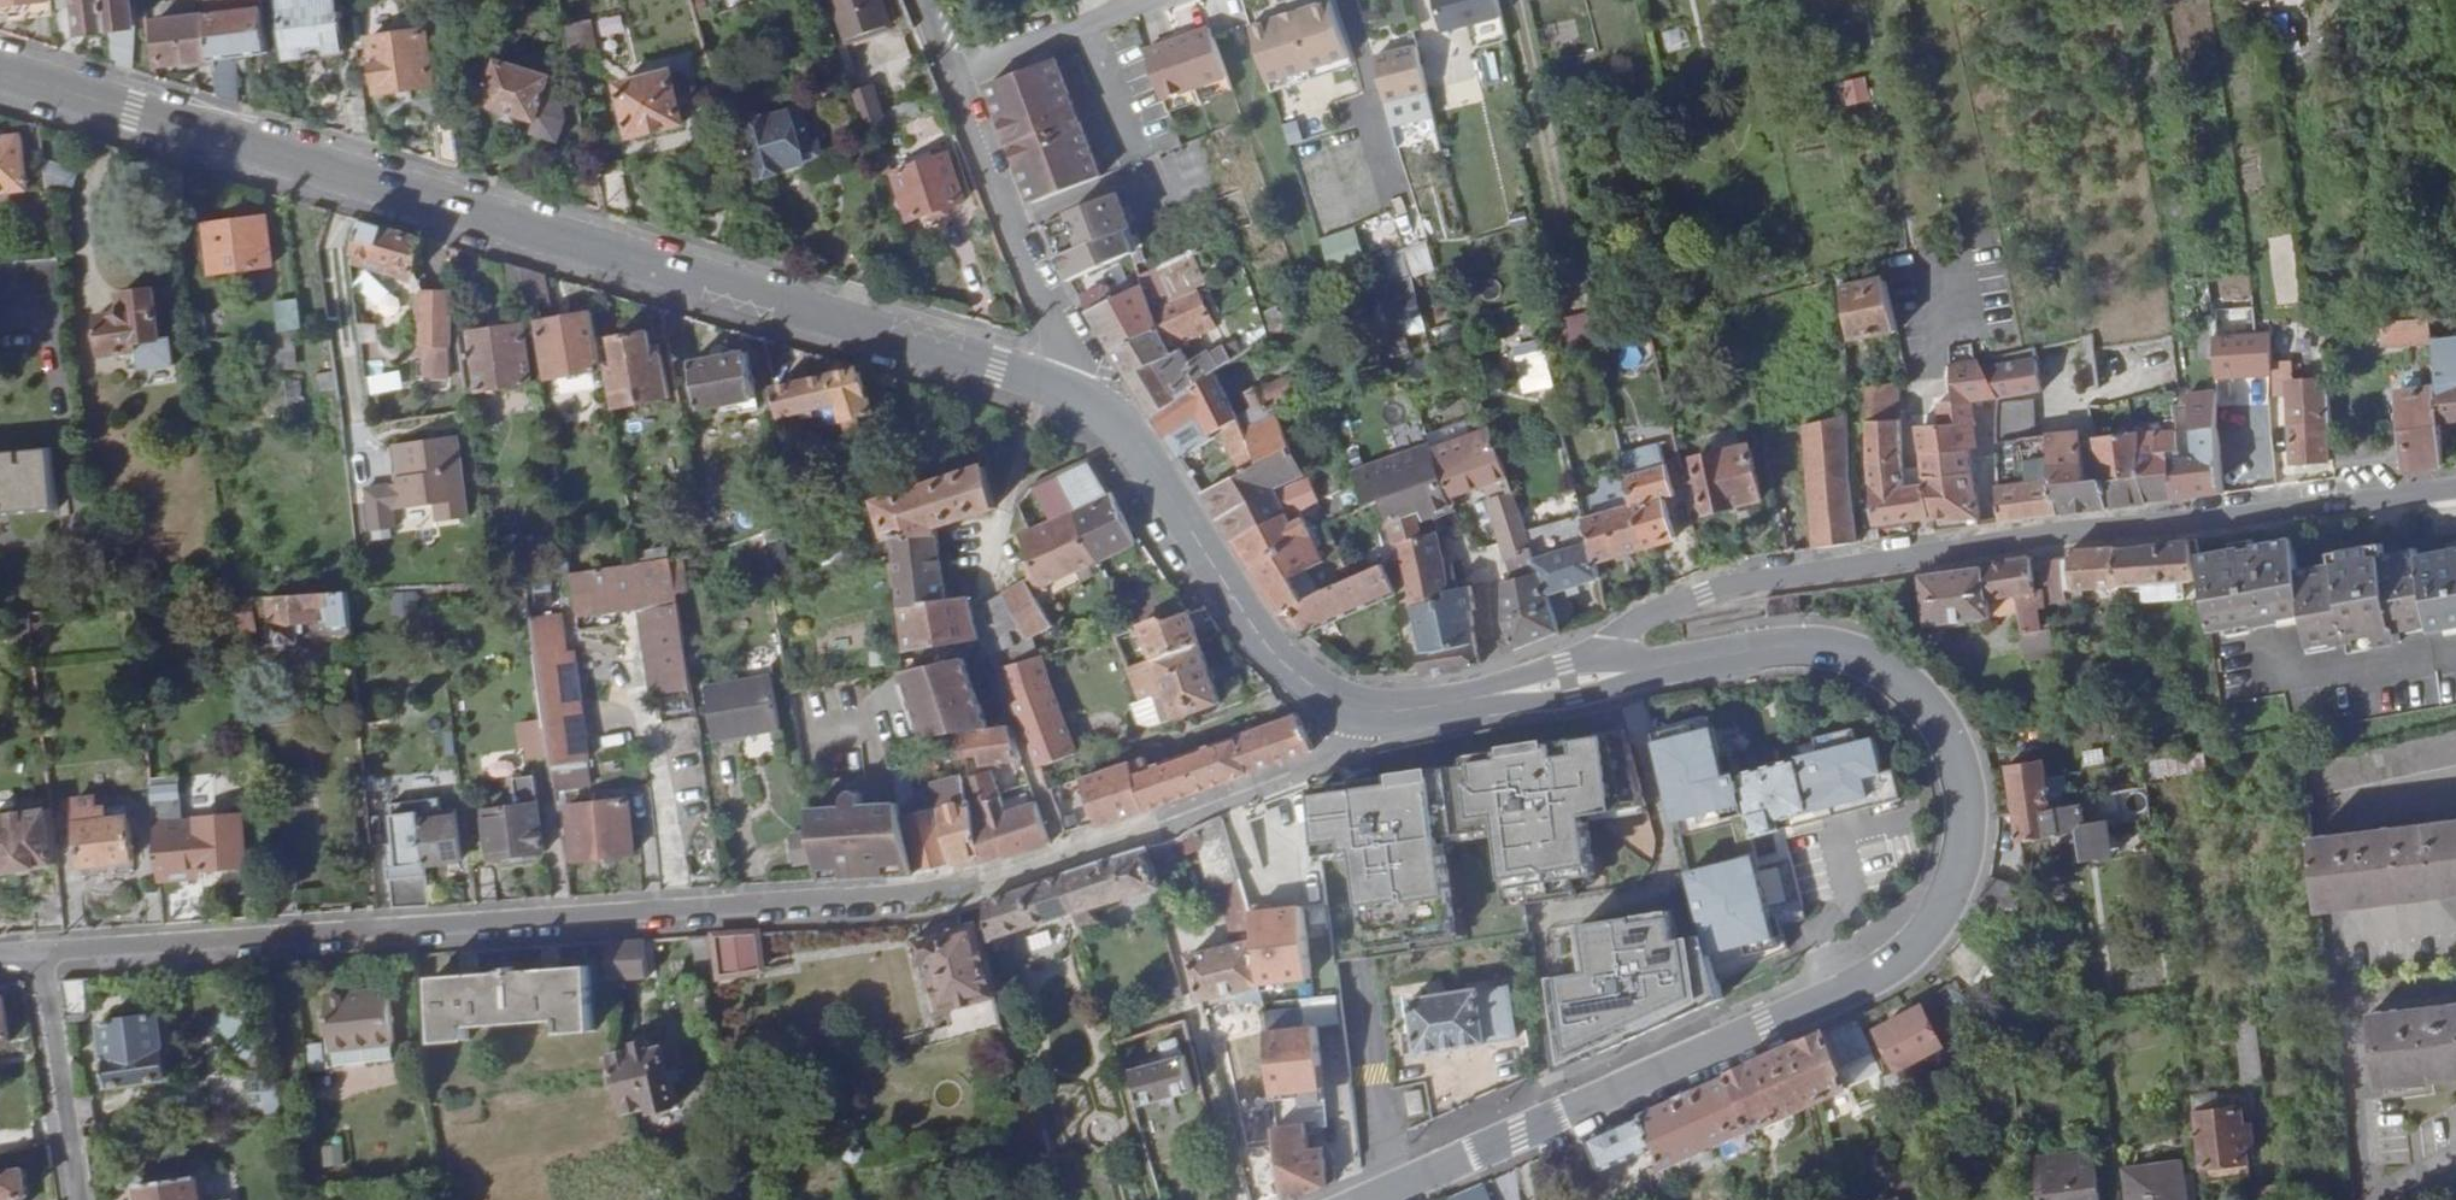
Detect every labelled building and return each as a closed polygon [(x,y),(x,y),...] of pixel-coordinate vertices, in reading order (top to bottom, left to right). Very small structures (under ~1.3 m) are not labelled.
[(103,0),(63,0),(63,5),(76,4),(79,27),(106,24),(103,0)] [(106,24),(132,22),(130,0),(103,0),(106,24)] [(207,16),(262,12),(260,0),(205,0),(207,16)] [(286,57),(343,49),(337,0),(280,0),(286,57)] [(895,22),(887,0),(841,0),(853,36),(895,22)] [(1336,49),(1320,0),(1295,0),(1284,4),(1302,61),(1336,49)] [(1336,49),(1346,45),(1330,0),(1320,0),(1336,49)] [(1442,33),(1502,19),(1497,0),(1433,0),(1442,33)] [(1302,61),(1284,4),(1250,17),(1270,73),(1302,61)] [(267,54),(262,12),(207,16),(213,60),(232,58),(267,54)] [(617,13),(594,20),(599,38),(622,32),(617,13)] [(2293,13),(2271,14),(2272,52),(2294,51),(2293,13)] [(213,60),(207,16),(156,21),(160,64),(213,60)] [(569,59),(597,51),(588,18),(560,25),(569,59)] [(1201,80),(1230,68),(1213,20),(1195,27),(1172,37),(1166,39),(1184,86),(1201,80)] [(132,22),(106,24),(111,63),(138,71),(132,22)] [(1170,32),(1172,37),(1195,27),(1193,22),(1180,28),(1170,32)] [(1410,25),(1368,36),(1380,80),(1422,69),(1410,25)] [(423,31),(367,37),(374,93),(430,86),(423,31)] [(1184,86),(1166,39),(1149,46),(1167,93),(1184,86)] [(1350,54),(1346,45),(1336,49),(1339,58),(1350,54)] [(1336,49),(1302,61),(1305,70),(1339,58),(1336,49)] [(987,83),(1033,202),(1101,173),(1055,55),(987,83)] [(239,101),(232,58),(213,60),(217,94),(239,101)] [(1272,82),(1305,70),(1302,61),(1270,73),(1272,82)] [(757,76),(754,64),(740,68),(742,78),(757,76)] [(536,126),(546,90),(549,80),(496,65),(482,112),(536,126)] [(576,73),(584,109),(600,105),(593,70),(576,73)] [(681,122),(669,73),(623,85),(636,134),(681,122)] [(1844,105),(1869,100),(1864,76),(1839,82),(1844,105)] [(1445,92),(1450,107),(1479,99),(1475,84),(1445,92)] [(546,90),(536,126),(532,139),(556,147),(562,125),(556,93),(546,90)] [(1391,124),(1431,113),(1425,92),(1385,103),(1391,124)] [(917,94),(902,99),(909,114),(923,109),(917,94)] [(790,107),(748,119),(760,170),(826,152),(822,137),(815,139),(804,99),(789,103),(790,107)] [(902,99),(864,114),(869,131),(909,114),(902,99)] [(458,167),(452,123),(432,125),(437,160),(458,167)] [(24,183),(18,129),(0,131),(0,186),(24,183)] [(965,199),(950,151),(898,169),(912,215),(965,199)] [(598,178),(604,209),(631,217),(623,175),(598,178)] [(1391,209),(1399,233),(1415,227),(1406,204),(1391,209)] [(1083,208),(1044,224),(1055,255),(1093,232),(1083,208)] [(1053,256),(1068,279),(1131,241),(1121,214),(1093,232),(1055,255),(1053,256)] [(272,264),(266,216),(208,222),(214,268),(272,264)] [(1362,222),(1368,243),(1390,237),(1384,216),(1362,222)] [(366,222),(358,253),(417,269),(425,239),(366,222)] [(1353,228),(1318,238),(1327,268),(1362,257),(1353,228)] [(1194,241),(1190,243),(1138,263),(1140,268),(1148,290),(1171,281),(1173,287),(1206,274),(1194,241)] [(417,269),(358,253),(356,262),(414,279),(417,269)] [(528,303),(523,268),(502,262),(508,305),(528,303)] [(545,275),(523,268),(528,303),(529,310),(550,307),(545,275)] [(1093,292),(1079,298),(1109,348),(1160,324),(1156,313),(1148,290),(1140,268),(1125,275),(1131,291),(1110,299),(1107,293),(1096,297),(1093,292)] [(1852,334),(1897,326),(1889,275),(1854,281),(1852,268),(1841,271),(1852,334)] [(1310,283),(1317,302),(1338,289),(1331,271),(1310,283)] [(1160,324),(1109,348),(1150,413),(1177,398),(1156,363),(1173,355),(1169,345),(1224,320),(1212,288),(1156,313),(1160,324)] [(164,339),(159,289),(123,293),(124,306),(122,312),(119,314),(101,316),(105,353),(143,349),(141,341),(164,339)] [(1422,306),(1419,289),(1404,292),(1408,309),(1422,306)] [(453,294),(429,292),(422,364),(445,365),(453,294)] [(308,329),(302,298),(281,301),(285,331),(308,329)] [(1561,315),(1563,347),(1592,345),(1590,313),(1561,315)] [(601,373),(593,314),(540,322),(549,380),(601,373)] [(2216,346),(2215,326),(2213,314),(2188,318),(2190,348),(2200,348),(2216,346)] [(2429,323),(2382,328),(2385,353),(2432,349),(2429,323)] [(2216,346),(2217,372),(2272,369),(2270,324),(2263,324),(2215,326),(2216,346)] [(532,383),(523,325),(468,333),(477,392),(532,383)] [(354,345),(375,347),(376,329),(355,327),(354,345)] [(2088,336),(2087,391),(2099,389),(2099,371),(2100,346),(2101,334),(2088,336)] [(273,368),(293,369),(294,338),(274,337),(273,368)] [(1217,366),(1237,353),(1231,338),(1182,369),(1173,355),(1156,363),(1177,398),(1194,389),(1191,381),(1217,366)] [(646,339),(631,341),(641,409),(665,406),(657,350),(648,351),(646,339)] [(1510,345),(1521,395),(1550,389),(1539,339),(1510,345)] [(641,409),(631,341),(615,342),(616,355),(609,357),(617,412),(641,409)] [(2133,364),(2130,341),(2100,346),(2099,371),(2133,364)] [(1963,346),(1964,358),(1980,356),(1979,345),(1963,346)] [(1980,356),(1995,394),(2035,387),(2026,348),(2022,349),(2001,354),(1980,356)] [(2202,382),(2200,348),(2190,348),(2192,382),(2202,382)] [(1925,485),(1929,517),(1975,513),(1967,451),(1978,449),(1973,402),(1995,394),(1980,356),(1964,358),(1944,359),(1949,382),(1939,386),(1933,388),(1938,413),(1917,420),(1925,485)] [(754,403),(748,357),(689,364),(694,410),(754,403)] [(1934,361),(1939,386),(1949,382),(1944,359),(1934,361)] [(877,408),(864,368),(856,366),(833,373),(847,417),(852,428),(863,424),(860,414),(877,408)] [(1150,413),(1176,457),(1219,432),(1242,420),(1217,366),(1191,381),(1194,389),(1177,398),(1150,413)] [(1301,396),(1290,370),(1242,391),(1253,417),(1301,396)] [(366,374),(367,394),(400,393),(399,373),(366,374)] [(847,417),(833,373),(784,388),(792,417),(830,406),(835,420),(847,417)] [(2272,373),(2273,396),(2294,396),(2295,460),(2329,459),(2329,425),(2334,426),(2333,384),(2293,386),(2293,373),(2272,373)] [(2401,376),(2409,467),(2443,462),(2439,425),(2436,387),(2418,389),(2416,375),(2401,376)] [(1865,383),(1864,411),(1898,408),(1896,377),(1865,383)] [(2436,387),(2439,425),(2455,422),(2455,386),(2436,387)] [(2221,459),(2220,434),(2218,390),(2194,391),(2197,458),(2181,458),(2181,455),(2170,456),(2173,496),(2222,490),(2221,459)] [(1997,435),(2017,434),(2016,399),(1998,401),(1996,402),(1997,435)] [(2105,436),(2102,401),(2098,402),(2088,402),(2092,442),(2101,481),(2106,502),(2173,496),(2170,456),(2181,455),(2177,409),(2166,410),(2167,427),(2105,436)] [(1864,464),(1872,521),(1929,517),(1925,485),(1903,487),(1900,455),(1898,408),(1864,411),(1864,464)] [(1844,470),(1844,414),(1767,434),(1769,447),(1803,437),(1816,546),(1854,540),(1844,470)] [(1275,416),(1245,427),(1259,457),(1238,470),(1197,491),(1228,540),(1284,516),(1286,516),(1277,496),(1274,490),(1302,478),(1275,416)] [(1259,457),(1245,427),(1242,420),(1219,432),(1238,470),(1259,457)] [(1529,547),(1489,424),(1438,442),(1440,448),(1455,492),(1482,484),(1506,553),(1529,547)] [(1631,428),(1617,431),(1624,460),(1638,456),(1631,428)] [(2394,428),(2335,434),(2336,468),(2397,460),(2394,428)] [(895,433),(901,451),(915,447),(909,429),(895,433)] [(2072,430),(2042,432),(2056,507),(2106,502),(2101,481),(2082,483),(2072,430)] [(2056,507),(2042,432),(2017,434),(1997,435),(2000,520),(2058,513),(2056,507)] [(2246,433),(2220,434),(2221,459),(2247,458),(2246,433)] [(479,517),(467,434),(408,443),(413,480),(389,484),(392,509),(445,503),(447,521),(479,517)] [(56,499),(50,435),(0,440),(0,504),(56,499)] [(1438,442),(1353,474),(1364,501),(1376,493),(1408,475),(1406,468),(1430,461),(1428,452),(1440,448),(1438,442)] [(1695,456),(1707,511),(1758,499),(1745,444),(1695,456)] [(901,451),(909,472),(923,468),(915,447),(901,451)] [(1455,492),(1440,448),(1428,452),(1430,461),(1406,468),(1408,475),(1376,493),(1387,508),(1390,520),(1410,516),(1419,511),(1423,519),(1462,508),(1455,492)] [(1092,456),(1057,471),(1074,512),(1082,508),(1115,493),(1092,456)] [(2249,487),(2247,458),(2221,459),(2222,490),(2249,487)] [(985,465),(972,470),(886,502),(900,542),(927,533),(928,542),(939,538),(936,529),(948,525),(995,507),(985,465)] [(1675,470),(1629,481),(1631,487),(1636,506),(1647,551),(1681,541),(1671,500),(1681,498),(1675,470)] [(1629,481),(1627,472),(1604,478),(1607,493),(1631,487),(1629,481)] [(813,496),(808,479),(800,481),(805,499),(813,497),(813,496)] [(1228,540),(1243,565),(1309,537),(1308,533),(1323,526),(1323,525),(1305,484),(1277,496),(1286,516),(1295,512),(1301,525),(1290,529),(1284,516),(1228,540)] [(1145,539),(1115,493),(1082,508),(1105,559),(1145,539)] [(1387,508),(1376,493),(1364,501),(1370,518),(1387,508)] [(1346,578),(1354,575),(1337,537),(1357,526),(1370,518),(1364,501),(1323,525),(1323,526),(1335,555),(1346,578)] [(1589,503),(1578,506),(1589,551),(1593,564),(1647,551),(1636,506),(1592,516),(1589,503)] [(1040,589),(1105,559),(1082,508),(1074,512),(1068,514),(1033,530),(1023,535),(1035,561),(1029,564),(1040,589)] [(1387,508),(1370,518),(1373,523),(1390,520),(1387,508)] [(1295,512),(1286,516),(1284,516),(1290,529),(1301,525),(1295,512)] [(1398,549),(1419,542),(1410,516),(1390,520),(1396,542),(1398,549)] [(1373,523),(1370,518),(1357,526),(1365,553),(1396,542),(1390,520),(1373,523)] [(1320,561),(1335,555),(1323,526),(1308,533),(1309,537),(1320,561)] [(900,542),(901,551),(906,610),(945,603),(939,538),(928,542),(927,533),(900,542)] [(2418,561),(2416,551),(2381,556),(2380,545),(2353,549),(2357,575),(2335,578),(2335,563),(2328,565),(2294,570),(2288,536),(2249,542),(2249,546),(2236,548),(2236,544),(2225,546),(2191,551),(2203,629),(2207,628),(2223,626),(2248,622),(2249,630),(2276,627),(2276,621),(2301,617),(2302,626),(2305,645),(2330,643),(2330,645),(2343,643),(2362,641),(2364,650),(2364,653),(2396,648),(2395,638),(2430,633),(2430,636),(2447,634),(2447,641),(2455,640),(2455,554),(2418,561)] [(1309,537),(1243,565),(1258,590),(1272,606),(1287,600),(1301,595),(1291,573),(1304,568),(1320,561),(1309,537)] [(1456,591),(1451,567),(1435,537),(1419,542),(1398,549),(1400,558),(1407,587),(1413,607),(1447,600),(1446,593),(1456,591)] [(2118,546),(2122,585),(2188,576),(2183,537),(2118,546)] [(2224,540),(2225,546),(2236,544),(2236,548),(2249,546),(2249,542),(2247,537),(2224,540)] [(2070,553),(2059,554),(2064,596),(2122,589),(2122,585),(2118,546),(2117,543),(2069,544),(2070,553)] [(1593,564),(1589,551),(1545,567),(1539,550),(1534,551),(1532,545),(1529,547),(1537,570),(1561,631),(1578,624),(1566,596),(1597,585),(1593,564)] [(1529,547),(1506,553),(1513,573),(1503,576),(1503,581),(1537,570),(1529,547)] [(2327,553),(2328,565),(2335,563),(2335,578),(2357,575),(2353,549),(2334,552),(2327,553)] [(630,560),(570,571),(577,614),(636,604),(638,616),(651,614),(649,601),(677,597),(671,553),(664,554),(630,560)] [(2055,635),(2054,620),(2042,622),(2040,603),(2047,602),(2044,586),(2036,587),(2032,557),(2032,554),(1981,561),(1982,564),(1987,597),(2014,593),(2016,608),(2020,632),(2049,635),(2055,635)] [(104,558),(94,560),(96,575),(106,574),(104,558)] [(1392,593),(1407,587),(1400,558),(1381,565),(1392,593)] [(1110,569),(1108,565),(1105,559),(1040,589),(1035,591),(1046,615),(1061,607),(1091,591),(1086,581),(1110,569)] [(548,563),(550,575),(570,571),(568,560),(548,563)] [(1982,564),(1924,572),(1925,577),(1931,620),(1988,611),(1987,597),(1982,564)] [(1302,633),(1392,593),(1381,565),(1354,575),(1346,578),(1314,590),(1301,595),(1287,600),(1290,608),(1279,612),(1302,633)] [(1301,595),(1314,590),(1304,568),(1291,573),(1301,595)] [(1503,646),(1506,655),(1561,631),(1537,570),(1503,581),(1505,626),(1510,642),(1503,646)] [(528,580),(502,583),(503,593),(530,591),(528,580)] [(1190,612),(1173,586),(1134,598),(1142,621),(1163,614),(1165,620),(1190,612)] [(1447,600),(1413,607),(1421,652),(1472,645),(1468,619),(1474,616),(1468,589),(1463,590),(1456,591),(1446,593),(1447,600)] [(246,611),(248,636),(261,635),(261,607),(283,606),(284,635),(309,634),(309,622),(358,620),(356,591),(245,595),(246,611)] [(1035,591),(1007,605),(1017,627),(1009,631),(1014,642),(1050,625),(1046,615),(1035,591)] [(1987,597),(1988,611),(2016,608),(2014,593),(1987,597)] [(246,611),(245,595),(237,596),(238,611),(246,611)] [(651,614),(638,616),(649,691),(690,685),(677,597),(649,601),(651,614)] [(159,621),(158,599),(145,599),(147,621),(159,621)] [(945,603),(906,610),(909,652),(979,641),(965,600),(945,603)] [(986,615),(997,649),(1014,642),(1009,631),(1017,627),(1007,605),(986,615)] [(1145,628),(1153,653),(1199,637),(1190,612),(1165,620),(1163,614),(1142,621),(1133,624),(1135,630),(1145,628)] [(561,614),(533,617),(553,763),(586,758),(571,650),(566,650),(561,614)] [(2276,621),(2276,627),(2277,629),(2302,626),(2301,617),(2276,621)] [(2250,634),(2249,630),(2248,622),(2223,626),(2225,638),(2250,634)] [(2049,635),(2020,632),(2023,649),(2050,646),(2050,645),(2049,635)] [(1199,637),(1153,653),(1129,661),(1140,693),(1134,695),(1142,717),(1152,722),(1181,711),(1184,718),(1223,705),(1199,637)] [(2362,641),(2343,643),(2344,652),(2364,650),(2362,641)] [(2330,643),(2305,645),(2305,654),(2331,651),(2330,645),(2330,643)] [(1472,645),(1421,652),(1425,674),(1464,674),(1483,666),(1472,645)] [(1015,702),(1040,766),(1076,753),(1040,654),(1004,669),(1015,702)] [(871,674),(887,744),(938,736),(948,735),(988,728),(964,658),(902,668),(871,674)] [(786,734),(779,681),(712,689),(718,741),(786,734)] [(1148,755),(1086,777),(1101,821),(1102,825),(1315,748),(1315,744),(1297,712),(1151,764),(1148,755)] [(1819,749),(1725,774),(1713,725),(1692,731),(1689,722),(1650,731),(1711,980),(1789,947),(1781,923),(1805,917),(1785,836),(1821,828),(1818,819),(1902,797),(1895,769),(1884,771),(1874,737),(1859,741),(1854,725),(1815,736),(1819,749)] [(2301,793),(2315,790),(2328,787),(2345,784),(2360,780),(2376,777),(2393,773),(2407,770),(2423,767),(2441,763),(2455,760),(2455,723),(2454,724),(2437,728),(2419,733),(2404,737),(2397,739),(2388,740),(2372,743),(2356,745),(2340,747),(2325,750),(2310,752),(2304,753),(2305,759),(2297,760),(2301,793)] [(948,735),(955,758),(973,756),(986,767),(1022,761),(1010,725),(988,728),(948,735)] [(1649,807),(1626,731),(1590,738),(1593,754),(1571,759),(1568,742),(1502,754),(1504,761),(1312,797),(1321,866),(1357,861),(1369,952),(1458,940),(1446,856),(1503,848),(1512,907),(1611,894),(1599,815),(1649,807)] [(944,762),(938,736),(887,744),(894,771),(944,762)] [(2302,737),(2288,739),(2290,761),(2297,760),(2297,755),(2304,753),(2302,737)] [(2141,762),(2144,786),(2146,799),(2163,797),(2160,773),(2194,768),(2192,754),(2141,762)] [(589,782),(586,758),(553,763),(556,786),(589,782)] [(2009,766),(2014,811),(2079,803),(2082,803),(2082,797),(2068,799),(2069,776),(2048,778),(2046,761),(2009,766)] [(1814,814),(1802,762),(1738,777),(1749,830),(1814,814)] [(961,780),(969,809),(969,811),(985,807),(983,799),(995,795),(987,775),(961,780)] [(161,815),(166,891),(168,921),(208,918),(205,868),(251,865),(248,821),(188,825),(185,781),(158,782),(161,815)] [(822,879),(919,872),(904,808),(900,794),(812,807),(822,879)] [(393,907),(430,904),(426,862),(462,858),(457,807),(443,808),(442,795),(393,799),(397,839),(386,841),(393,907)] [(1051,842),(1050,840),(1037,802),(1003,813),(995,795),(983,799),(985,807),(987,812),(971,816),(981,855),(983,862),(1051,842)] [(574,860),(631,855),(627,798),(569,804),(574,860)] [(544,850),(538,803),(487,810),(493,856),(544,850)] [(2079,803),(2014,811),(2017,841),(2072,831),(2082,829),(2079,803)] [(916,806),(904,808),(919,872),(981,855),(971,816),(969,811),(969,809),(919,823),(916,806)] [(969,811),(971,816),(987,812),(985,807),(969,811)] [(56,862),(53,811),(0,814),(0,867),(56,862)] [(1195,825),(1200,840),(1210,873),(1240,863),(1224,812),(1195,825)] [(2314,906),(2331,904),(2455,888),(2455,813),(2322,832),(2306,834),(2314,906)] [(137,857),(134,816),(82,819),(84,861),(137,857)] [(1153,860),(1200,840),(1195,825),(1148,846),(1153,860)] [(2106,828),(2072,831),(2076,868),(2110,864),(2106,828)] [(1311,843),(1304,843),(1307,876),(1314,876),(1311,843)] [(1094,904),(1160,882),(1153,860),(1148,846),(1072,871),(1083,908),(1089,933),(1101,930),(1094,904)] [(997,937),(1083,908),(1072,871),(987,900),(987,903),(997,937)] [(1979,903),(1976,910),(2014,906),(2018,886),(1989,877),(1985,891),(1979,903)] [(1200,984),(1202,994),(1241,989),(1243,1000),(1264,996),(1260,960),(1254,910),(1244,878),(1224,884),(1238,932),(1176,951),(1186,988),(1200,984)] [(1287,957),(1282,906),(1254,910),(1260,960),(1287,957)] [(1561,1079),(1718,1010),(1701,942),(1666,947),(1661,911),(1571,923),(1579,978),(1547,983),(1561,1079)] [(954,1028),(1004,1014),(979,923),(919,939),(926,965),(935,963),(954,1028)] [(757,969),(755,933),(714,935),(717,972),(757,969)] [(607,941),(610,979),(648,977),(645,939),(607,941)] [(563,1017),(565,1031),(596,1029),(590,965),(434,975),(437,1038),(472,1037),(472,1023),(563,1017)] [(1517,1032),(1504,980),(1392,1011),(1405,1061),(1517,1032)] [(389,991),(354,995),(354,1003),(390,999),(389,991)] [(12,1039),(5,995),(0,996),(0,1041),(12,1039)] [(354,1003),(354,995),(325,997),(332,1052),(396,1045),(390,999),(354,1003)] [(2455,1073),(2455,1003),(2366,1014),(2373,1083),(2455,1073)] [(1890,1049),(1875,1057),(1881,1072),(1883,1075),(1884,1081),(1901,1074),(1897,1065),(1943,1045),(1928,1010),(1882,1030),(1890,1049)] [(170,1077),(161,1014),(105,1022),(114,1084),(170,1077)] [(2254,1014),(2236,1016),(2245,1087),(2263,1085),(2254,1014)] [(1319,1028),(1269,1034),(1276,1096),(1326,1091),(1319,1028)] [(1827,1030),(1728,1074),(1752,1127),(1881,1072),(1875,1057),(1874,1053),(1843,1066),(1827,1030)] [(1181,1051),(1177,1036),(1157,1041),(1162,1057),(1138,1063),(1148,1097),(1192,1085),(1183,1051),(1181,1051)] [(638,1050),(613,1055),(617,1069),(628,1111),(654,1106),(655,1109),(679,1103),(670,1067),(682,1065),(676,1041),(653,1047),(651,1041),(637,1044),(638,1050)] [(287,1108),(283,1067),(269,1068),(273,1110),(287,1108)] [(1728,1074),(1640,1113),(1655,1145),(1664,1165),(1752,1127),(1728,1074)] [(1326,1091),(1276,1096),(1279,1126),(1306,1123),(1322,1121),(1320,1105),(1328,1104),(1326,1091)] [(2218,1100),(2194,1103),(2204,1187),(2250,1181),(2247,1151),(2253,1150),(2251,1132),(2244,1133),(2241,1111),(2238,1111),(2237,1105),(2219,1107),(2218,1100)] [(1403,1103),(1406,1126),(1419,1125),(1416,1101),(1403,1103)] [(1599,1169),(1655,1145),(1640,1113),(1585,1137),(1599,1169)] [(1306,1123),(1279,1126),(1288,1199),(1329,1181),(1327,1157),(1320,1157),(1318,1146),(1309,1146),(1306,1123)] [(2338,1175),(2346,1175),(2342,1148),(2334,1149),(2338,1175)] [(2036,1161),(2041,1199),(2098,1199),(2091,1154),(2036,1161)] [(0,1166),(0,1199),(12,1199),(12,1195),(36,1192),(32,1162),(0,1166)] [(2130,1199),(2182,1199),(2178,1163),(2126,1169),(2130,1199)] [(187,1175),(131,1183),(133,1199),(191,1199),(187,1175)] [(1460,1192),(1464,1199),(1486,1199),(1479,1184),(1460,1192)] [(1995,1192),(1996,1199),(2029,1199),(2027,1188),(1995,1192)]
